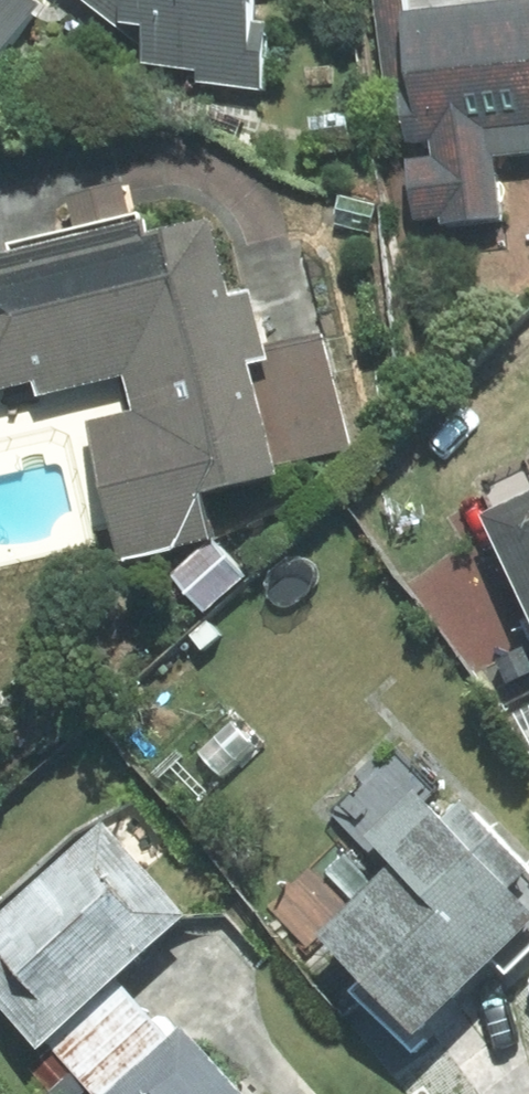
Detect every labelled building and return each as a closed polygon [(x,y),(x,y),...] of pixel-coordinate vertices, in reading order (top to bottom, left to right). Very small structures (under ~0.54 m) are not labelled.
[(42,9),(31,0),(0,0),(0,64),(42,9)] [(143,50),(143,69),(201,74),(201,90),(264,94),(268,27),(253,27),(255,0),(79,0),(143,50)] [(388,105),(407,102),(411,151),(435,148),(436,163),(411,166),(419,234),(504,226),(495,141),(528,138),(528,0),(378,0),(388,105)] [(314,148),(351,143),(348,114),(311,118),(314,148)] [(334,223),(369,233),(377,207),(341,197),(334,223)] [(12,250),(14,258),(0,262),(0,395),(35,386),(40,401),(125,379),(135,414),(87,426),(123,567),(214,544),(203,500),(278,480),(275,472),(353,452),(324,339),(264,354),(250,297),(233,301),(213,224),(152,241),(147,223),(143,224),(141,216),(12,250)] [(481,516),(528,618),(528,494),(481,516)] [(199,627),(244,586),(210,547),(164,589),(199,627)] [(528,678),(528,664),(523,650),(495,662),(506,688),(528,678)] [(415,794),(366,841),(391,868),(316,940),(412,1041),(528,929),(528,915),(509,894),(528,875),(462,805),(444,823),(415,794)] [(143,1012),(116,984),(187,920),(104,827),(0,920),(0,1011),(39,1054),(50,1044),(75,1073),(143,1012)] [(143,1012),(75,1073),(95,1093),(244,1093),(184,1027),(169,1042),(143,1012)] [(73,1078),(52,1053),(31,1070),(50,1093),(53,1093),(73,1078)]
